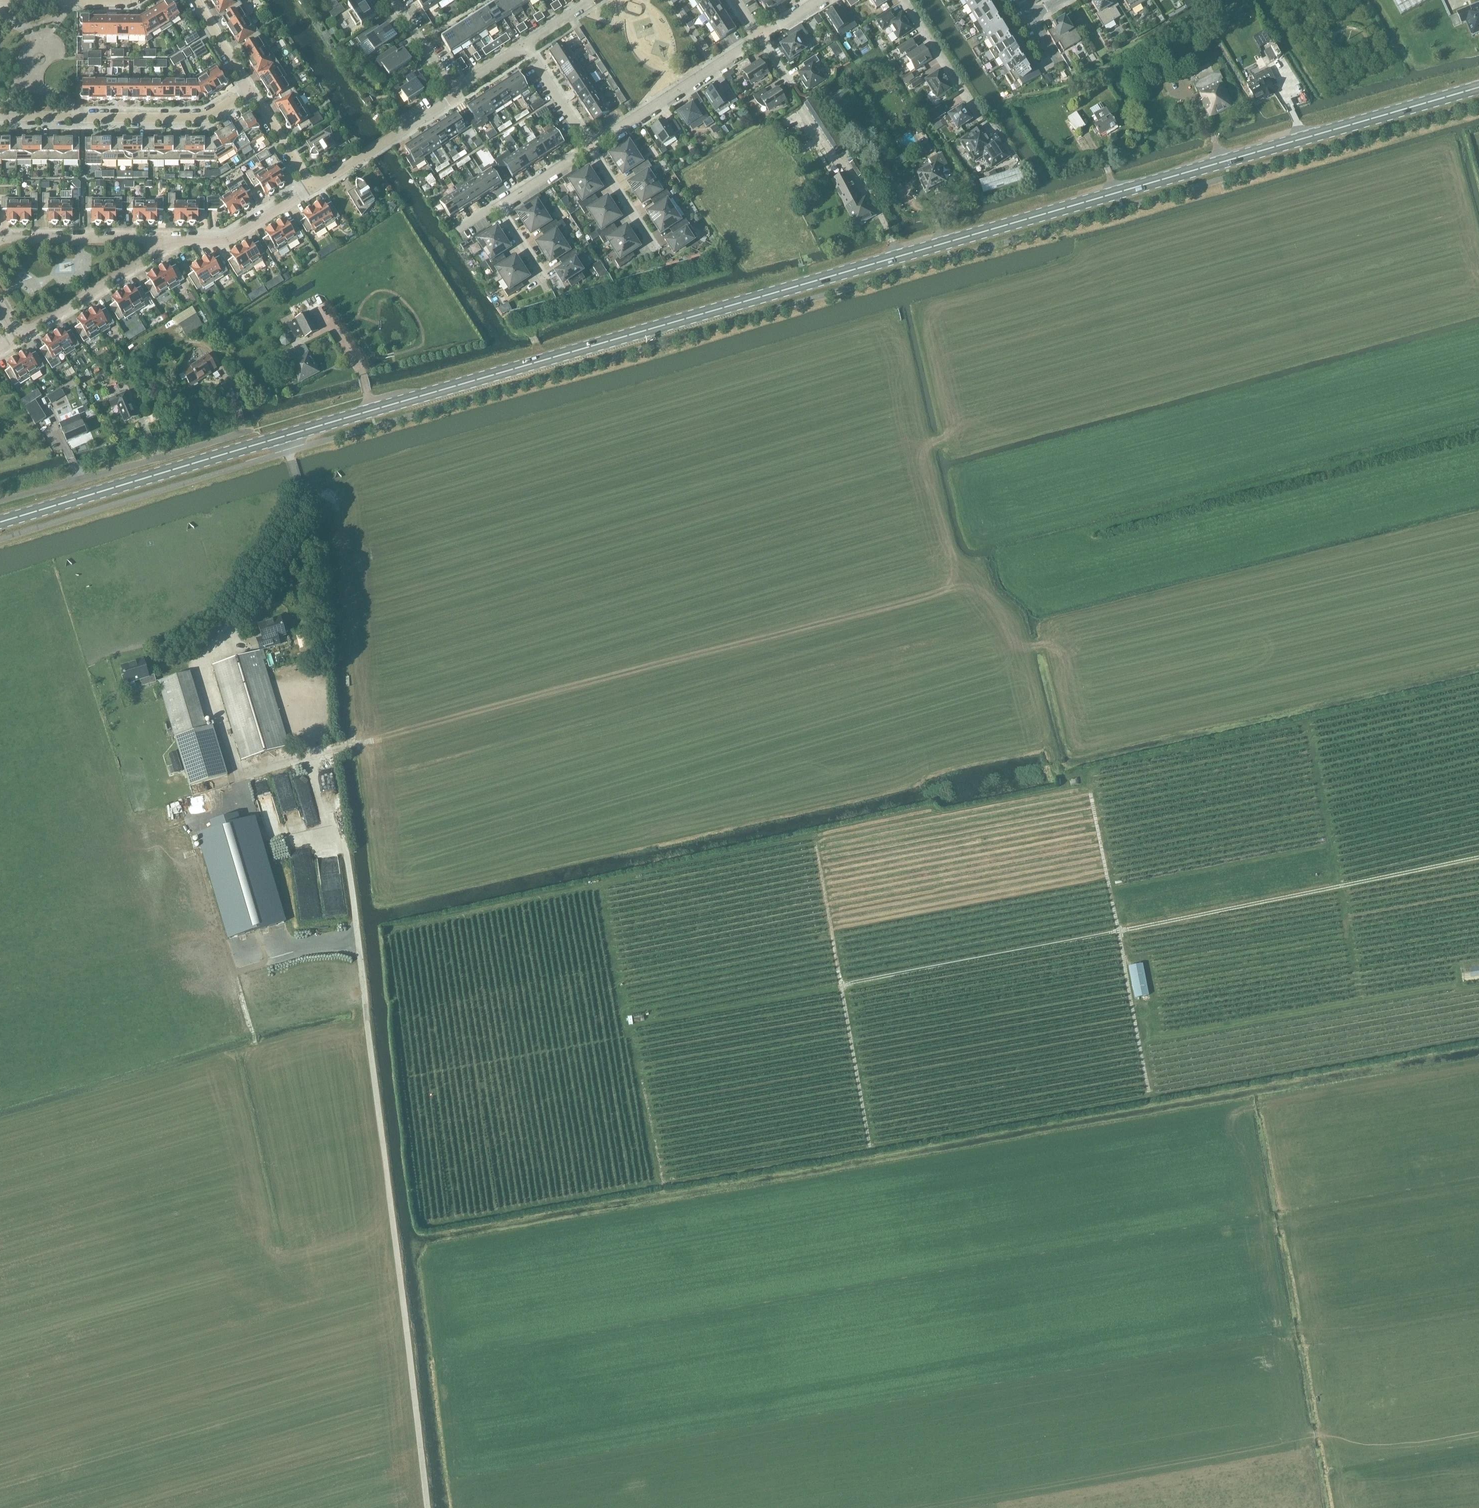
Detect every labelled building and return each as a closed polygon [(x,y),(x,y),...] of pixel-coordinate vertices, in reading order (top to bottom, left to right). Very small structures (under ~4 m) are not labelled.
[(171,22),(180,16),(173,5),(174,5),(175,4),(175,2),(174,1),(173,0),(172,0),(171,0),(170,0),(164,4),(163,4),(161,5),(160,5),(170,23),(171,22)] [(226,10),(237,3),(236,3),(235,0),(211,0),(220,14),(226,10)] [(348,12),(351,17),(357,26),(361,24),(362,26),(377,16),(366,0),(356,0),(348,5),(352,10),(348,12)] [(425,13),(439,4),(436,0),(417,0),(425,13)] [(512,14),(512,13),(504,0),(500,0),(497,2),(498,2),(494,5),(504,19),(512,14)] [(514,17),(523,11),(521,8),(516,0),(504,0),(512,13),(512,14),(514,17)] [(636,5),(626,0),(625,0),(621,9),(632,14),(636,5)] [(720,4),(717,0),(707,0),(698,6),(703,15),(720,4)] [(772,0),(759,0),(762,4),(768,15),(778,9),(772,0)] [(778,9),(786,3),(784,0),(772,0),(778,9)] [(848,8),(850,7),(851,9),(859,3),(857,0),(843,0),(848,8)] [(869,1),(876,10),(891,0),(869,0),(869,1)] [(986,0),(974,0),(967,4),(972,13),(994,0),(987,0),(986,1),(986,0)] [(996,2),(995,0),(994,0),(972,13),(978,22),(993,12),(990,7),(996,2)] [(1103,28),(1121,17),(1115,8),(1119,6),(1115,0),(1095,0),(1092,2),(1098,13),(1095,15),(1103,28)] [(1131,11),(1148,0),(1124,0),(1131,11)] [(1402,16),(1430,0),(1393,0),(1402,16)] [(236,3),(237,3),(226,10),(229,15),(223,19),(224,20),(222,21),(222,23),(223,25),(225,25),(227,25),(229,29),(249,16),(240,1),(236,3)] [(337,2),(331,6),(334,10),(336,9),(340,7),(337,2)] [(709,23),(725,13),(720,4),(703,15),(709,23)] [(1458,15),(1459,15),(1462,21),(1461,22),(1462,24),(1466,22),(1472,36),(1473,37),(1474,37),(1474,36),(1478,34),(1478,4),(1457,13),(1458,15)] [(151,12),(161,28),(160,29),(162,32),(173,26),(171,22),(170,23),(160,5),(159,7),(157,8),(157,7),(157,8),(156,8),(151,12)] [(340,7),(336,9),(340,15),(345,11),(342,5),(340,7)] [(485,9),(498,28),(495,25),(504,19),(494,5),(491,7),(490,6),(485,9)] [(837,8),(827,15),(829,19),(828,20),(832,26),(833,25),(841,37),(857,26),(847,11),(842,14),(837,8)] [(498,28),(485,9),(480,13),(481,14),(477,16),(487,30),(486,31),(488,34),(498,28)] [(892,10),(877,20),(883,30),(890,25),(898,39),(912,30),(902,13),(896,17),(892,10)] [(146,37),(160,29),(161,28),(151,12),(145,16),(144,16),(143,16),(144,16),(142,17),(140,17),(146,37)] [(979,33),(983,31),(1005,17),(1004,14),(997,18),(993,12),(978,22),(973,24),(979,33)] [(714,32),(731,21),(725,13),(709,23),(714,32)] [(818,15),(814,18),(818,25),(823,21),(818,15)] [(239,44),(245,40),(259,32),(249,16),(229,29),(239,44)] [(477,16),(474,18),(473,17),(468,20),(478,36),(486,31),(487,30),(477,16)] [(95,17),(94,18),(92,18),(91,18),(83,18),(83,41),(95,41),(95,37),(95,17)] [(95,37),(106,37),(107,18),(100,18),(99,18),(98,18),(96,18),(95,17),(95,37)] [(113,18),(107,18),(106,37),(118,37),(118,17),(117,18),(115,18),(114,18),(113,18)] [(118,17),(118,37),(129,37),(129,18),(122,18),(121,18),(119,18),(118,17)] [(129,18),(129,37),(146,37),(140,17),(139,18),(137,18),(136,18),(129,18)] [(1000,24),(1007,20),(1005,17),(983,31),(988,39),(1004,30),(1000,24)] [(1053,28),(1047,32),(1055,45),(1059,43),(1064,51),(1081,41),(1074,28),(1071,30),(1064,19),(1052,26),(1053,28)] [(464,25),(460,27),(470,41),(478,36),(468,20),(463,24),(464,25)] [(737,30),(731,21),(714,32),(720,41),(737,30)] [(1250,21),(1244,25),(1249,32),(1255,28),(1250,21)] [(786,34),(790,40),(781,46),(785,51),(783,53),(789,63),(799,57),(798,54),(805,49),(804,48),(805,43),(801,42),(800,41),(808,35),(801,24),(786,34)] [(376,26),(376,25),(357,38),(358,39),(358,38),(361,44),(368,40),(375,51),(382,46),(382,47),(383,47),(383,46),(389,45),(388,43),(396,38),(388,26),(380,31),(376,26)] [(456,28),(451,31),(461,47),(470,41),(460,27),(457,29),(456,28)] [(579,28),(574,31),(580,41),(585,38),(579,28)] [(1007,36),(1004,30),(988,39),(993,48),(1016,34),(1014,32),(1007,36)] [(461,47),(451,31),(446,35),(446,36),(442,39),(451,53),(461,47)] [(1264,31),(1254,38),(1260,48),(1271,42),(1264,31)] [(259,32),(245,40),(248,45),(242,49),(243,50),(242,50),(241,52),(241,53),(242,55),(244,56),(246,55),(248,59),(268,47),(259,32)] [(185,39),(189,45),(199,38),(196,33),(185,39)] [(1016,34),(993,48),(989,50),(995,60),(999,57),(1014,47),(1011,41),(1018,37),(1016,34)] [(702,38),(697,41),(704,52),(709,48),(702,38)] [(182,40),(176,44),(180,50),(186,47),(182,40)] [(932,60),(923,46),(917,49),(915,46),(915,45),(912,40),(897,49),(901,55),(905,53),(907,56),(906,56),(915,71),(932,60)] [(201,41),(190,47),(194,53),(205,47),(201,41)] [(548,53),(554,63),(571,52),(565,43),(559,47),(548,53)] [(836,43),(829,47),(833,52),(839,48),(836,43)] [(343,45),(336,50),(340,55),(346,51),(343,45)] [(262,72),(278,62),(268,47),(248,59),(254,69),(258,66),(262,72)] [(1018,53),(1014,47),(999,57),(1004,65),(1026,52),(1025,49),(1018,53)] [(399,53),(395,48),(376,60),(381,68),(383,67),(389,76),(398,70),(399,71),(403,69),(402,68),(411,62),(404,50),(399,53)] [(189,49),(183,52),(187,58),(192,55),(189,49)] [(554,63),(560,71),(576,61),(571,52),(554,63)] [(1021,59),(1028,55),(1026,52),(1004,65),(1009,74),(1025,65),(1021,59)] [(176,56),(180,63),(185,59),(181,53),(176,56)] [(180,63),(176,56),(171,60),(175,66),(180,63)] [(1267,63),(1272,78),(1291,72),(1285,56),(1267,63)] [(808,89),(809,88),(809,89),(823,80),(823,79),(824,78),(825,76),(822,72),(820,72),(819,73),(814,65),(819,62),(816,57),(803,65),(806,68),(799,73),(803,79),(802,80),(802,82),(806,88),(808,89)] [(456,62),(463,71),(468,68),(467,68),(461,58),(456,62)] [(736,67),(740,74),(744,72),(745,74),(744,76),(743,77),(743,79),(745,81),(746,82),(748,82),(750,82),(751,84),(757,81),(757,82),(764,78),(763,77),(768,73),(767,70),(769,69),(764,62),(762,63),(760,60),(752,66),(748,59),(736,67)] [(560,71),(566,80),(582,69),(576,61),(560,71)] [(284,79),(287,77),(278,62),(262,72),(265,77),(261,79),(267,89),(284,79)] [(215,65),(205,72),(218,92),(218,91),(220,90),(221,90),(221,89),(228,85),(229,84),(229,82),(228,80),(226,80),(225,80),(224,80),(215,65)] [(1025,65),(1009,74),(1005,76),(1011,86),(1018,81),(1022,87),(1041,75),(1035,66),(1028,71),(1025,65)] [(587,78),(582,69),(566,80),(571,88),(587,78)] [(937,98),(951,89),(947,82),(944,77),(943,77),(939,71),(925,80),(937,98)] [(1219,71),(1193,84),(1197,92),(1199,91),(1200,93),(1203,100),(1201,101),(1210,118),(1234,106),(1222,82),(1222,83),(1221,81),(1223,80),(1219,71)] [(206,98),(214,94),(215,93),(216,92),(218,92),(205,72),(197,77),(198,81),(202,96),(203,96),(204,96),(205,96),(205,97),(206,97),(206,98)] [(401,91),(408,102),(411,100),(412,102),(416,99),(415,97),(424,92),(420,87),(426,84),(418,72),(407,79),(410,85),(401,91)] [(519,73),(510,79),(521,95),(530,89),(519,73)] [(904,78),(903,78),(906,84),(907,83),(915,78),(911,73),(904,78)] [(1049,74),(1045,77),(1048,83),(1053,80),(1049,74)] [(596,84),(591,76),(587,78),(571,88),(577,97),(596,84)] [(106,77),(106,81),(106,100),(113,100),(114,100),(115,100),(117,100),(118,101),(118,81),(118,77),(106,77)] [(919,78),(910,83),(914,89),(922,83),(919,78)] [(1258,78),(1249,82),(1247,83),(1255,101),(1263,98),(1264,98),(1274,93),(1267,79),(1260,82),(1258,78)] [(282,101),(293,94),(296,92),(293,87),(290,89),(284,79),(267,89),(269,93),(268,95),(268,97),(269,98),(270,99),(272,98),(273,99),(279,96),(282,101)] [(510,79),(502,84),(512,100),(521,95),(510,79)] [(94,100),(95,101),(95,81),(83,81),(83,94),(81,94),(80,96),(80,97),(81,99),(83,99),(83,100),(91,100),(92,100),(94,100)] [(106,81),(95,81),(95,101),(96,100),(98,100),(99,100),(106,100),(106,81)] [(129,100),(129,81),(118,81),(118,101),(119,100),(121,100),(122,100),(129,100)] [(129,81),(129,100),(136,100),(137,100),(137,101),(137,100),(139,100),(141,101),(141,81),(129,81)] [(152,100),(152,81),(141,81),(141,101),(142,100),(144,100),(144,101),(144,100),(145,100),(152,100)] [(163,101),(163,81),(152,81),(152,100),(159,100),(160,101),(160,100),(162,100),(163,101)] [(175,100),(175,81),(163,81),(163,101),(165,100),(167,100),(167,101),(168,100),(175,100)] [(175,81),(175,100),(182,100),(182,101),(183,101),(183,100),(185,100),(186,101),(186,81),(175,81)] [(186,81),(186,101),(187,100),(190,100),(190,101),(190,100),(191,100),(199,100),(199,99),(199,98),(200,98),(200,97),(201,97),(201,96),(202,96),(198,81),(186,81)] [(502,84),(493,90),(504,106),(512,100),(502,84)] [(582,106),(602,93),(596,84),(577,97),(582,106)] [(1159,84),(1150,88),(1155,99),(1164,95),(1159,84)] [(715,87),(704,94),(715,111),(716,111),(718,114),(737,101),(728,87),(723,90),(722,88),(718,91),(715,87)] [(849,87),(833,97),(840,108),(855,99),(849,87)] [(767,108),(769,111),(773,108),(775,108),(777,107),(779,107),(781,105),(780,104),(786,100),(778,88),(768,95),(764,89),(753,97),(756,100),(757,102),(758,103),(760,104),(761,105),(762,106),(763,106),(764,107),(766,108),(767,108)] [(493,90),(485,95),(495,111),(504,106),(493,90)] [(627,101),(620,91),(615,95),(621,105),(627,101)] [(276,104),(286,120),(306,107),(296,92),(293,94),(282,101),(276,104)] [(588,114),(604,104),(607,101),(602,93),(582,106),(588,114)] [(485,95),(476,101),(486,117),(495,111),(485,95)] [(370,97),(363,101),(366,106),(373,102),(370,97)] [(836,155),(846,149),(817,97),(806,103),(836,155)] [(541,99),(531,106),(534,111),(545,104),(541,99)] [(475,129),(478,128),(480,127),(482,125),(484,124),(486,123),(488,121),(487,120),(488,120),(486,117),(476,101),(467,107),(470,111),(465,114),(472,126),(474,129),(475,128),(475,129)] [(604,104),(588,114),(593,123),(610,112),(604,104)] [(685,107),(676,112),(682,121),(683,120),(687,126),(694,122),(697,127),(704,123),(707,128),(714,123),(710,118),(709,119),(700,105),(701,104),(700,104),(694,108),(694,107),(690,106),(686,108),(685,107)] [(930,113),(935,120),(945,114),(940,106),(930,113)] [(312,117),(306,107),(286,120),(288,124),(287,125),(287,127),(288,128),(289,129),(291,129),(291,128),(292,129),(298,126),(301,131),(302,131),(312,124),(308,119),(312,117)] [(549,112),(546,107),(535,114),(539,119),(549,112)] [(970,119),(972,118),(969,112),(967,114),(962,107),(945,118),(948,122),(951,120),(957,129),(971,120),(970,119)] [(1098,123),(1094,125),(1100,136),(1109,131),(1111,133),(1118,128),(1110,116),(1106,108),(1104,109),(1094,116),(1098,123)] [(1077,112),(1067,118),(1076,133),(1085,127),(1077,112)] [(237,124),(249,142),(251,145),(264,137),(265,137),(264,136),(255,121),(251,113),(242,119),(243,121),(238,124),(238,123),(237,124)] [(457,113),(448,119),(458,135),(472,126),(465,114),(459,118),(457,113)] [(448,119),(439,125),(450,141),(458,135),(448,119)] [(674,135),(681,130),(675,120),(668,125),(664,120),(652,128),(663,145),(675,137),(674,135)] [(229,127),(223,130),(235,150),(237,153),(237,154),(238,153),(251,145),(249,142),(237,124),(233,127),(232,127),(232,128),(230,129),(229,127)] [(439,125),(431,130),(441,146),(450,141),(439,125)] [(965,149),(966,149),(972,159),(981,153),(991,167),(991,168),(992,168),(1007,157),(1008,158),(1008,157),(1008,156),(1008,157),(1000,145),(1001,144),(1001,143),(994,148),(981,128),(981,127),(980,127),(980,129),(974,133),(973,132),(972,132),(973,133),(961,141),(960,141),(961,142),(963,144),(963,146),(965,149)] [(310,158),(311,157),(312,158),(313,158),(314,158),(315,158),(316,158),(317,158),(318,158),(319,157),(335,147),(330,128),(307,143),(312,151),(312,152),(311,154),(311,155),(311,156),(311,157),(310,157),(310,158)] [(555,128),(546,133),(556,150),(565,144),(555,128)] [(637,140),(644,136),(639,128),(632,132),(637,140)] [(235,150),(223,130),(215,135),(216,137),(212,140),(211,140),(217,161),(235,150)] [(431,130),(422,136),(433,152),(441,146),(431,130)] [(548,155),(556,150),(546,133),(537,139),(548,155)] [(859,133),(853,137),(857,143),(863,139),(859,133)] [(616,165),(635,153),(629,144),(635,140),(631,135),(618,143),(621,148),(612,153),(613,154),(611,155),(613,158),(614,159),(612,160),(616,165)] [(422,136),(414,141),(424,157),(433,152),(422,136)] [(1,161),(2,161),(17,161),(17,140),(16,140),(11,140),(11,139),(10,139),(10,140),(8,140),(8,138),(1,138),(1,161)] [(17,161),(33,161),(33,138),(23,138),(23,140),(18,140),(17,140),(17,161)] [(33,138),(33,161),(48,161),(48,140),(43,140),(42,140),(42,139),(41,139),(41,140),(39,140),(39,138),(33,138)] [(48,140),(48,161),(49,161),(64,161),(64,138),(54,138),(54,140),(49,140),(48,140)] [(64,138),(64,161),(79,161),(80,161),(80,160),(80,141),(80,140),(79,140),(70,140),(70,138),(64,138)] [(102,161),(102,138),(92,138),(92,140),(87,140),(86,140),(86,141),(86,164),(86,165),(87,165),(101,165),(103,165),(103,164),(102,164),(102,161)] [(118,140),(117,140),(112,140),(111,140),(108,140),(108,138),(102,138),(102,161),(117,161),(118,140)] [(118,140),(117,161),(118,161),(133,161),(133,138),(124,138),(124,140),(118,140)] [(149,140),(148,140),(143,140),(142,140),(140,140),(140,138),(133,138),(133,161),(148,161),(149,161),(149,140)] [(149,140),(149,161),(164,161),(164,138),(155,138),(155,140),(149,140)] [(180,140),(179,140),(174,140),(173,140),(171,140),(171,138),(164,138),(164,161),(180,161),(180,140)] [(180,140),(180,161),(196,161),(196,138),(186,138),(186,140),(181,140),(180,140)] [(217,161),(211,140),(202,140),(202,138),(196,138),(196,161),(217,161)] [(539,161),(548,155),(537,139),(529,145),(539,161)] [(406,158),(411,166),(413,169),(426,161),(424,157),(414,141),(404,147),(410,156),(406,158)] [(826,177),(836,172),(822,142),(812,147),(826,177)] [(529,145),(520,150),(530,166),(539,161),(529,145)] [(492,146),(487,149),(490,154),(495,151),(492,146)] [(271,156),(267,150),(257,157),(260,163),(271,156)] [(522,172),(530,166),(520,150),(511,156),(522,172)] [(522,172),(511,156),(509,151),(495,161),(497,165),(505,177),(510,173),(513,178),(522,172)] [(634,167),(637,172),(650,164),(646,158),(641,161),(635,153),(616,165),(619,170),(620,170),(621,171),(623,174),(625,173),(634,167)] [(932,158),(934,162),(917,173),(921,179),(919,180),(927,193),(946,181),(943,177),(950,172),(938,154),(932,158)] [(855,161),(850,164),(858,179),(864,175),(855,161)] [(276,189),(279,187),(280,189),(282,189),(284,188),(284,186),(284,184),(286,183),(280,173),(286,169),(285,169),(281,163),(266,172),(276,189)] [(631,189),(635,194),(654,182),(648,173),(653,170),(650,164),(637,172),(640,177),(631,183),(630,184),(632,187),(632,188),(631,189)] [(497,165),(492,168),(490,165),(481,171),(483,174),(494,190),(503,184),(500,180),(505,177),(497,165)] [(886,167),(878,172),(885,184),(893,179),(886,167)] [(1020,168),(979,181),(983,194),(1024,181),(1020,168)] [(276,189),(266,172),(264,169),(255,175),(252,171),(246,174),(255,188),(254,188),(255,188),(260,185),(266,195),(269,193),(269,194),(271,195),(272,195),(274,194),(275,192),(274,191),(274,190),(276,189)] [(571,182),(577,190),(596,178),(593,173),(592,173),(591,172),(589,169),(587,170),(578,176),(575,171),(562,179),(566,185),(571,182)] [(839,176),(831,181),(854,224),(856,227),(876,216),(866,197),(860,200),(845,173),(839,176)] [(485,196),(494,190),(483,174),(475,179),(485,196)] [(485,196),(475,179),(472,176),(464,182),(477,201),(485,196)] [(231,194),(241,211),(244,209),(245,210),(247,210),(249,210),(249,208),(249,206),(251,204),(245,194),(251,191),(250,190),(250,191),(242,177),(236,181),(240,188),(231,194)] [(579,201),(577,202),(581,208),(594,200),(590,195),(599,190),(599,189),(601,188),(599,185),(598,184),(599,183),(596,178),(577,190),(574,192),(579,201)] [(659,179),(654,182),(635,194),(638,199),(639,199),(640,200),(642,203),(644,202),(653,196),(656,201),(669,193),(659,179)] [(356,187),(348,193),(362,216),(375,201),(365,185),(364,184),(363,183),(361,182),(360,182),(359,181),(358,181),(357,181),(357,182),(356,183),(356,184),(356,185),(356,186),(356,187)] [(455,187),(458,191),(468,207),(477,201),(464,182),(455,187)] [(73,222),(73,211),(79,211),(79,210),(79,189),(75,189),(72,192),(72,199),(61,199),(61,222),(64,222),(64,223),(64,224),(66,225),(68,225),(69,224),(70,223),(70,222),(73,222)] [(459,212),(468,207),(458,191),(449,196),(459,212)] [(669,193),(656,201),(659,206),(650,212),(649,213),(651,216),(651,218),(650,218),(654,224),(673,211),(678,208),(669,193)] [(19,199),(19,203),(20,203),(20,222),(23,222),(23,223),(23,224),(25,225),(26,225),(28,224),(28,223),(28,222),(32,222),(32,211),(38,211),(38,210),(38,194),(31,194),(31,199),(19,199)] [(61,222),(61,199),(50,199),(50,194),(43,194),(43,210),(43,211),(49,211),(49,222),(52,222),(52,223),(53,224),(54,225),(56,225),(58,224),(58,223),(58,222),(61,222)] [(184,223),(187,223),(187,203),(176,203),(176,194),(169,194),(169,210),(169,211),(175,211),(175,223),(178,223),(179,225),(180,226),(182,226),(183,225),(184,223)] [(241,211),(231,194),(222,200),(219,196),(207,198),(208,211),(218,211),(225,207),(232,217),(234,215),(236,216),(237,217),(239,216),(240,214),(239,212),(241,211)] [(524,225),(543,212),(546,210),(540,201),(543,200),(539,194),(526,202),(529,207),(520,213),(521,213),(519,214),(521,217),(522,219),(520,219),(524,225)] [(450,218),(459,212),(449,196),(440,202),(450,218)] [(19,203),(19,199),(9,199),(9,198),(2,198),(2,210),(2,211),(8,211),(8,222),(11,222),(11,223),(12,224),(13,225),(15,225),(16,224),(17,223),(17,222),(20,222),(20,203),(19,203)] [(101,223),(104,223),(104,199),(93,199),(93,198),(87,198),(87,210),(86,210),(86,211),(93,211),(93,222),(96,223),(96,224),(98,225),(100,225),(101,224),(101,223)] [(116,199),(104,199),(104,223),(107,223),(108,224),(109,225),(111,225),(112,224),(113,223),(116,223),(116,211),(123,211),(123,210),(122,210),(122,198),(116,198),(116,199)] [(127,211),(134,211),(134,223),(137,223),(137,225),(139,226),(141,226),(142,225),(143,223),(146,223),(146,203),(146,199),(135,199),(135,198),(128,198),(128,210),(127,210),(127,211)] [(157,203),(146,203),(146,223),(148,223),(149,225),(150,226),(152,226),(154,225),(154,223),(157,223),(157,211),(164,211),(164,210),(164,198),(157,198),(157,203)] [(198,203),(187,203),(187,223),(190,223),(190,225),(192,226),(193,226),(195,225),(195,223),(199,223),(199,211),(205,211),(205,210),(205,198),(198,198),(198,203)] [(590,211),(596,220),(615,207),(612,202),(611,203),(610,201),(607,198),(606,199),(597,205),(594,200),(581,208),(585,214),(590,211)] [(385,209),(390,216),(403,208),(399,201),(385,209)] [(313,208),(326,229),(336,222),(335,221),(340,217),(331,204),(332,204),(331,203),(326,206),(323,202),(320,204),(318,203),(317,203),(315,204),(315,205),(315,207),(313,208)] [(600,238),(613,229),(609,224),(618,219),(620,217),(618,214),(617,213),(618,212),(615,207),(596,220),(601,228),(596,232),(600,238)] [(326,229),(313,208),(312,210),(312,209),(310,208),(308,208),(307,209),(306,211),(307,212),(307,213),(303,215),(306,219),(300,222),(301,223),(307,233),(313,229),(316,235),(326,229)] [(672,226),(675,230),(688,222),(684,216),(679,220),(673,211),(654,224),(657,229),(658,228),(659,229),(661,232),(663,231),(672,226)] [(542,227),(545,232),(558,223),(554,218),(549,221),(547,218),(548,218),(547,217),(546,217),(544,214),(545,214),(543,212),(524,225),(527,230),(528,229),(529,230),(531,233),(533,232),(542,227)] [(276,226),(288,246),(304,237),(294,221),(288,224),(286,220),(283,222),(282,222),(281,221),(279,221),(278,221),(277,223),(278,225),(276,226)] [(562,221),(558,223),(545,232),(548,236),(539,242),(540,242),(538,243),(540,247),(541,248),(539,249),(543,254),(562,241),(567,238),(561,230),(565,227),(562,221)] [(697,237),(689,224),(688,222),(675,230),(678,235),(669,241),(668,242),(674,252),(676,251),(691,242),(697,237)] [(272,254),(277,251),(278,252),(288,246),(276,226),(274,227),(273,226),(271,226),(269,227),(269,228),(269,230),(266,232),(268,236),(263,240),(264,240),(272,254)] [(609,240),(614,249),(634,236),(631,231),(629,232),(629,231),(628,231),(626,228),(625,229),(625,228),(616,234),(613,229),(600,238),(604,243),(609,240)] [(484,248),(483,248),(485,250),(504,237),(501,232),(500,233),(499,232),(497,229),(495,230),(495,229),(486,235),(483,230),(470,239),(474,244),(479,241),(481,243),(480,244),(481,245),(482,245),(484,248)] [(636,242),(637,241),(634,236),(614,249),(620,258),(615,261),(619,267),(631,259),(628,254),(637,248),(639,247),(637,244),(637,243),(636,242)] [(499,255),(502,253),(508,249),(507,249),(509,248),(507,245),(506,243),(508,242),(504,237),(485,250),(486,252),(488,255),(489,256),(491,259),(485,262),(489,268),(502,260),(499,255)] [(564,243),(562,241),(543,254),(546,259),(547,258),(548,260),(548,259),(550,263),(552,261),(552,262),(561,256),(564,261),(577,253),(573,247),(568,250),(566,248),(567,248),(566,246),(565,246),(563,243),(564,243)] [(241,248),(253,268),(263,262),(260,257),(265,253),(259,243),(259,242),(253,246),(251,242),(247,244),(246,242),(244,242),(243,243),(242,245),(243,247),(241,248)] [(229,262),(237,276),(238,277),(253,268),(241,248),(239,249),(238,248),(236,247),(234,248),(234,250),(234,252),(231,254),(234,258),(228,261),(228,262),(229,262)] [(323,250),(317,254),(321,259),(327,256),(323,250)] [(580,258),(577,253),(564,261),(567,266),(558,271),(557,273),(559,276),(561,279),(563,283),(565,282),(580,272),(581,271),(579,267),(577,264),(575,262),(580,258)] [(201,262),(214,283),(224,276),(223,275),(228,271),(220,258),(220,257),(219,257),(214,260),(211,256),(208,258),(207,257),(205,257),(203,258),(203,260),(203,261),(201,262)] [(505,264),(502,260),(489,268),(493,274),(498,270),(500,273),(499,273),(500,274),(501,274),(503,277),(502,277),(504,279),(523,267),(520,261),(519,262),(518,261),(516,258),(514,259),(505,264)] [(214,283),(201,262),(200,264),(200,263),(198,262),(197,262),(195,263),(194,265),(195,266),(195,267),(191,269),(194,273),(189,276),(189,277),(189,276),(198,290),(203,287),(204,289),(214,283)] [(485,262),(479,266),(483,272),(489,268),(485,262)] [(168,288),(170,291),(181,285),(179,283),(185,280),(176,266),(176,265),(171,269),(168,265),(165,267),(163,265),(161,265),(160,266),(159,268),(160,270),(158,271),(168,288)] [(527,272),(523,267),(504,279),(505,281),(507,284),(508,286),(509,288),(504,291),(508,297),(521,289),(518,284),(527,278),(526,278),(528,277),(526,274),(525,272),(527,272)] [(168,288),(158,271),(156,272),(155,271),(153,270),(152,271),(151,273),(151,275),(152,275),(148,277),(151,281),(145,284),(146,285),(154,299),(160,295),(159,294),(168,288)] [(288,273),(283,276),(286,281),(291,278),(288,273)] [(280,275),(265,285),(269,291),(284,282),(280,275)] [(123,293),(136,313),(146,307),(142,301),(148,298),(141,288),(141,287),(136,290),(133,286),(130,289),(130,288),(128,287),(126,287),(125,288),(124,290),(125,291),(125,292),(123,293)] [(136,313),(123,293),(121,294),(121,293),(120,292),(118,292),(117,293),(116,295),(116,297),(117,297),(113,299),(116,303),(110,306),(111,307),(119,320),(124,317),(126,319),(136,313)] [(194,292),(188,295),(192,302),(198,298),(194,292)] [(253,293),(248,295),(252,302),(257,299),(253,293)] [(508,303),(499,308),(502,315),(512,310),(508,303)] [(90,313),(88,314),(101,334),(111,328),(109,326),(115,323),(106,310),(106,309),(101,312),(98,308),(95,310),(93,309),(91,309),(90,310),(89,311),(90,313)] [(204,310),(199,314),(205,324),(210,321),(204,310)] [(309,312),(296,319),(304,334),(306,337),(318,331),(309,312)] [(101,334),(88,314),(86,315),(85,314),(83,314),(82,315),(81,317),(81,318),(82,318),(78,321),(81,325),(75,328),(76,329),(76,328),(84,342),(90,339),(91,341),(101,334)] [(180,325),(187,336),(202,326),(196,315),(180,325)] [(53,336),(63,353),(65,356),(76,350),(74,348),(80,345),(71,331),(66,334),(63,330),(60,332),(58,331),(56,331),(55,331),(54,333),(55,335),(53,336)] [(131,332),(126,335),(129,341),(134,338),(131,332)] [(281,337),(280,341),(282,345),(286,346),(290,344),(292,340),(290,336),(285,334),(281,337)] [(61,364),(57,357),(63,353),(53,336),(51,337),(50,336),(48,336),(47,337),(46,338),(46,340),(47,340),(43,342),(46,346),(40,350),(41,350),(53,369),(61,364)] [(304,345),(285,356),(292,369),(291,370),(299,383),(319,372),(304,345)] [(116,351),(110,355),(114,361),(120,358),(116,351)] [(18,358),(31,378),(41,372),(39,370),(45,367),(36,353),(36,352),(31,356),(28,352),(25,354),(23,352),(21,352),(20,353),(19,355),(20,357),(18,358)] [(133,354),(127,358),(131,364),(137,360),(133,354)] [(203,360),(183,372),(192,386),(211,373),(210,372),(217,368),(209,354),(202,358),(203,360)] [(31,378),(18,358),(16,359),(15,358),(13,357),(12,358),(11,360),(11,362),(12,362),(8,364),(11,368),(5,371),(6,372),(14,386),(20,382),(21,384),(31,378)] [(126,393),(109,401),(112,408),(117,406),(125,422),(137,416),(126,393)] [(27,397),(21,401),(25,407),(31,403),(27,397)] [(25,407),(36,425),(36,424),(46,418),(35,401),(31,403),(25,407)] [(78,412),(59,421),(63,429),(67,440),(87,431),(78,412)] [(281,618),(258,625),(264,642),(258,643),(260,650),(263,650),(274,646),(272,640),(286,635),(281,618)] [(266,660),(263,650),(260,650),(260,651),(213,665),(242,760),(289,746),(263,661),(266,660)] [(122,667),(127,684),(141,680),(143,686),(157,682),(154,675),(149,677),(144,660),(122,667)] [(207,728),(190,672),(158,681),(190,787),(228,775),(213,726),(207,728)] [(176,750),(167,753),(172,764),(167,766),(170,774),(182,770),(176,750)] [(214,829),(199,834),(230,938),(285,922),(270,874),(254,817),(239,822),(237,814),(211,822),(214,829)] [(1141,962),(1128,965),(1134,994),(1147,992),(1141,962)] [(1463,981),(1478,979),(1478,962),(1460,965),(1463,981)]
